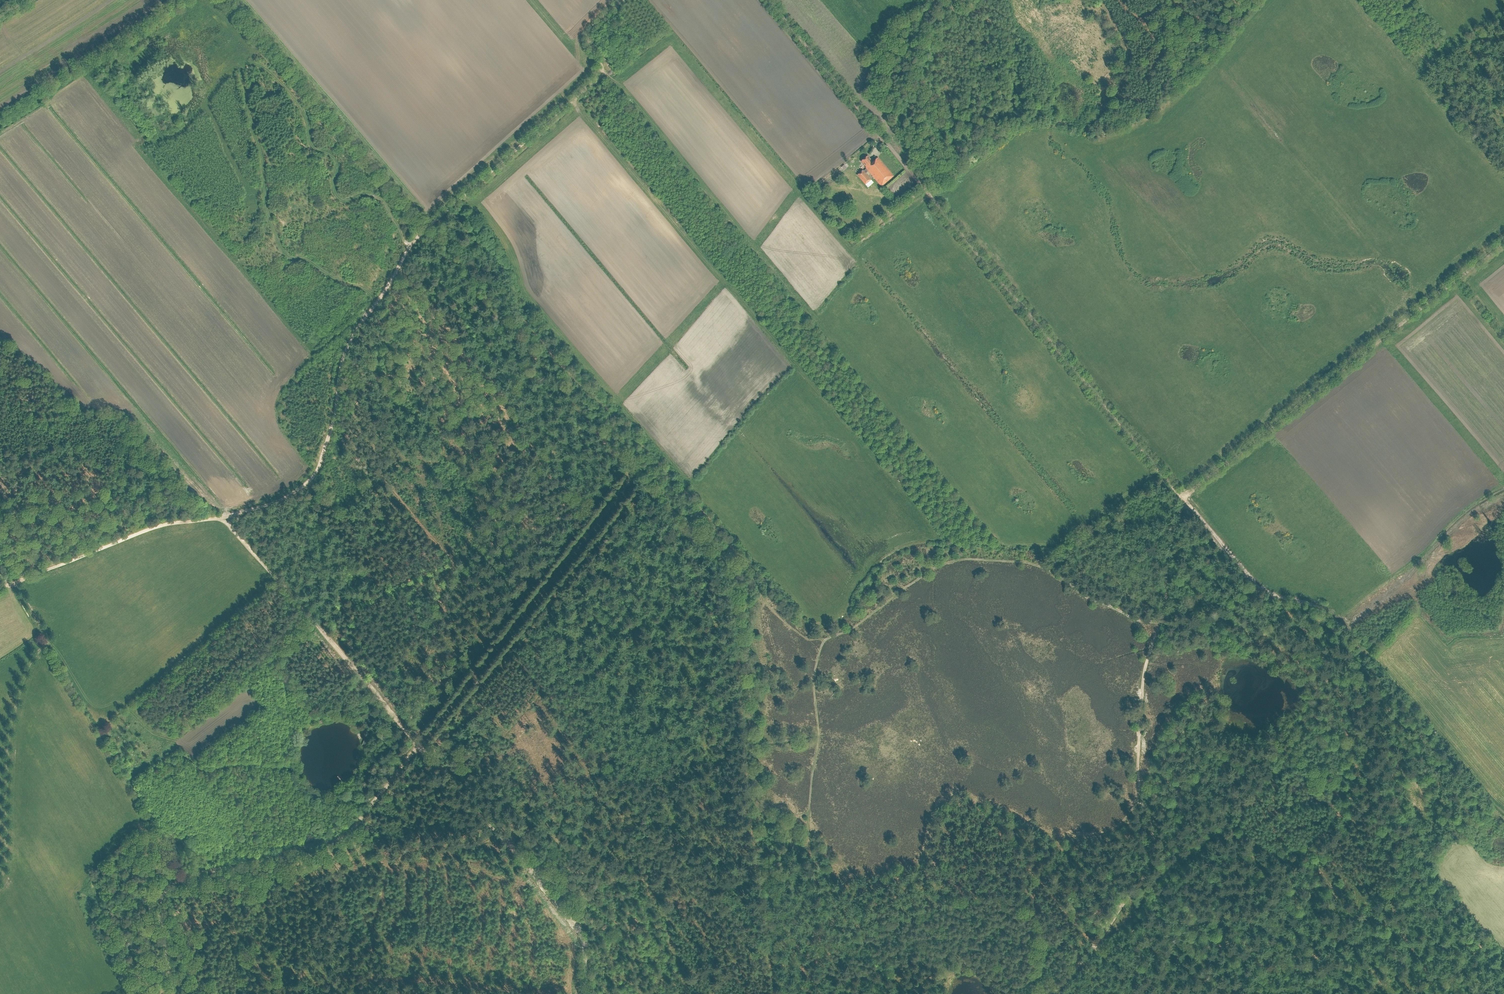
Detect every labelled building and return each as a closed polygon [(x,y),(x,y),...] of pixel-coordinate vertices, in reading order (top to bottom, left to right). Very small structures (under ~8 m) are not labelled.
[(871,180),(866,173),(868,171),(881,186),(893,176),(878,157),(873,162),(868,156),(861,161),(866,167),(866,168),(864,171),(863,170),(857,175),(865,184),(871,180)]
